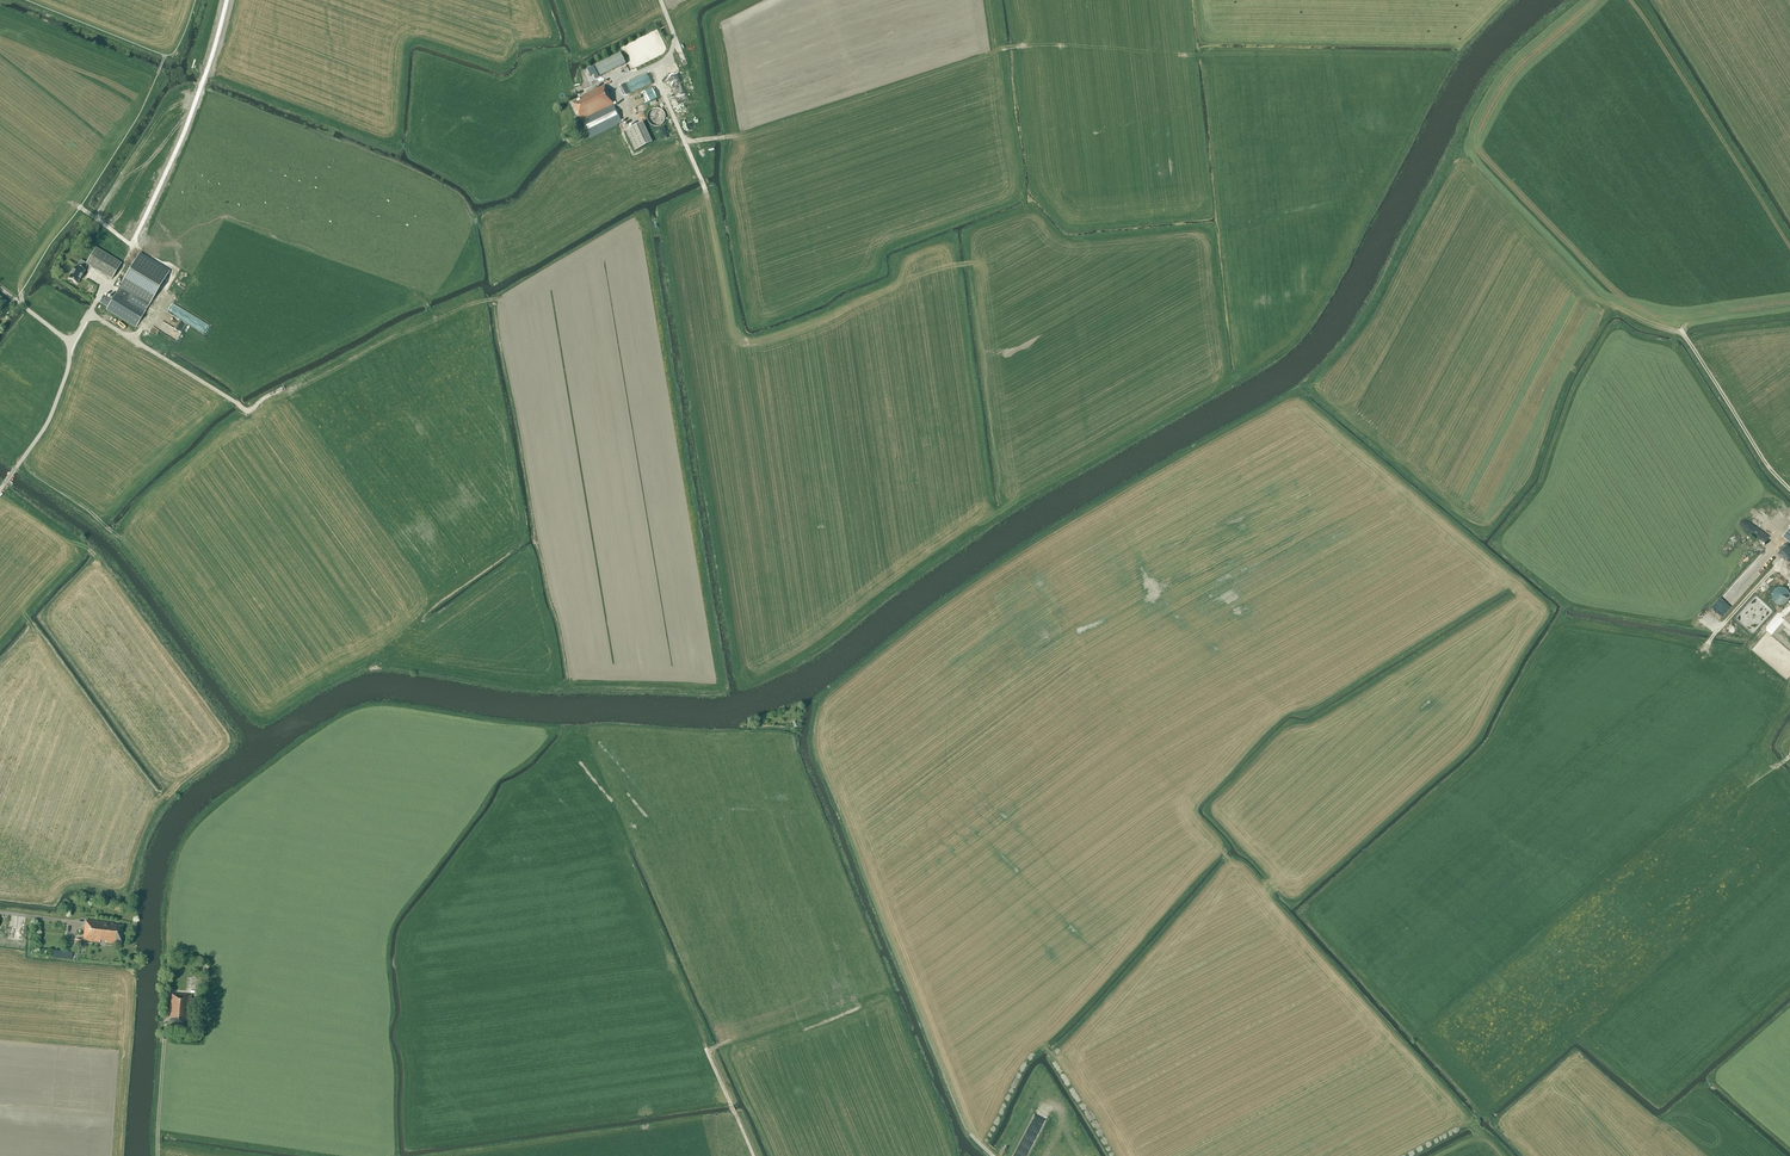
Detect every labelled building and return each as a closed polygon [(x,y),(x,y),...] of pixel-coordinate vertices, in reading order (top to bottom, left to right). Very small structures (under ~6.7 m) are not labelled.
[(620,53),(595,66),(600,76),(626,64),(620,53)] [(678,73),(669,75),(673,89),(684,86),(682,79),(680,79),(678,73)] [(604,85),(582,96),(582,97),(572,102),(581,121),(582,120),(590,138),(622,122),(613,105),(615,104),(608,90),(607,90),(604,85)] [(653,86),(632,96),(636,106),(658,96),(653,86)] [(665,123),(665,108),(652,108),(652,122),(665,123)] [(635,151),(652,143),(643,123),(626,131),(635,151)] [(121,263),(95,248),(86,263),(81,260),(77,266),(75,265),(67,278),(77,284),(85,271),(84,271),(87,265),(111,279),(121,263)] [(104,295),(99,302),(108,307),(106,310),(136,327),(149,306),(170,272),(140,254),(112,300),(104,295)] [(176,317),(207,334),(212,325),(173,304),(168,314),(176,318),(176,317)] [(1789,596),(1789,594),(1789,593),(1789,591),(1788,590),(1787,589),(1786,589),(1785,588),(1783,587),(1782,587),(1781,587),(1779,587),(1778,587),(1777,588),(1776,588),(1775,588),(1774,589),(1774,590),(1773,591),(1772,592),(1772,593),(1772,594),(1772,596),(1772,598),(1772,599),(1773,601),(1773,602),(1775,603),(1775,604),(1776,604),(1777,605),(1778,605),(1779,605),(1780,605),(1781,605),(1782,605),(1783,605),(1784,604),(1785,604),(1786,603),(1787,602),(1788,601),(1789,600),(1789,599),(1789,598),(1789,597),(1789,596)] [(115,942),(122,943),(124,926),(113,925),(113,923),(86,921),(86,926),(85,926),(83,941),(99,942),(100,941),(106,942),(106,943),(114,944),(115,942)] [(192,999),(192,995),(179,994),(179,995),(172,995),(170,1019),(171,1019),(170,1026),(189,1028),(189,1020),(190,1021),(192,1003),(193,1003),(194,999),(192,999)]
